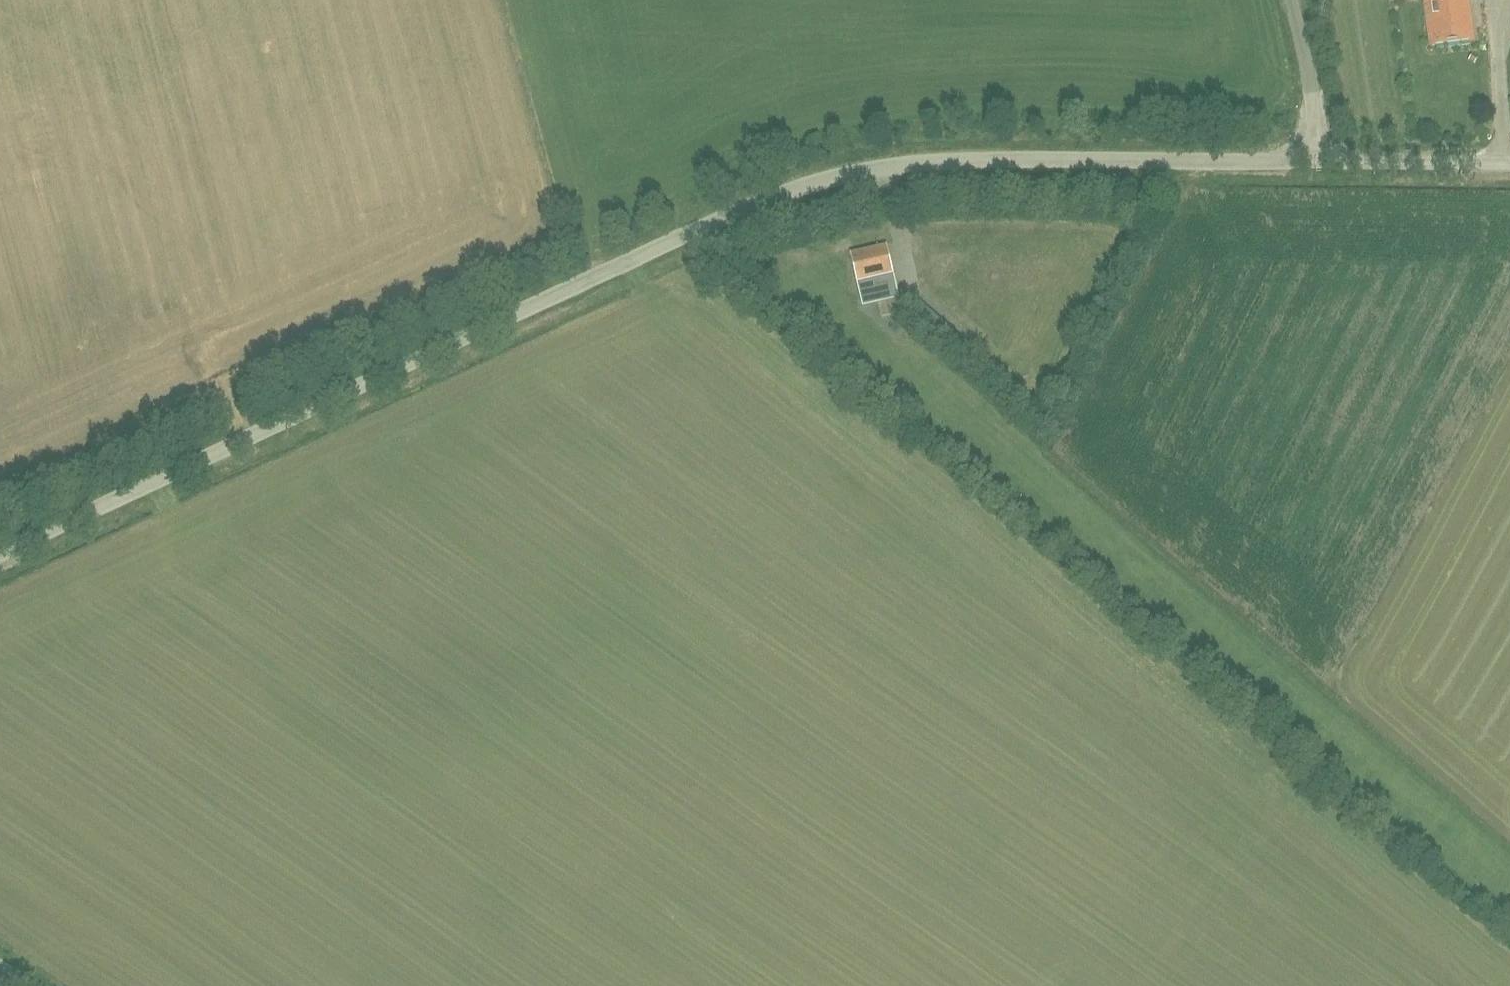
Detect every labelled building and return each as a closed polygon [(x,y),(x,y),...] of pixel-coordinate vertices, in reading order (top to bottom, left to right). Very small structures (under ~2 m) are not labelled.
[(1470,0),(1426,0),(1433,46),(1475,40),(1470,0)] [(888,248),(853,255),(858,278),(893,270),(888,248)] [(899,298),(879,303),(883,318),(902,313),(899,298)]
